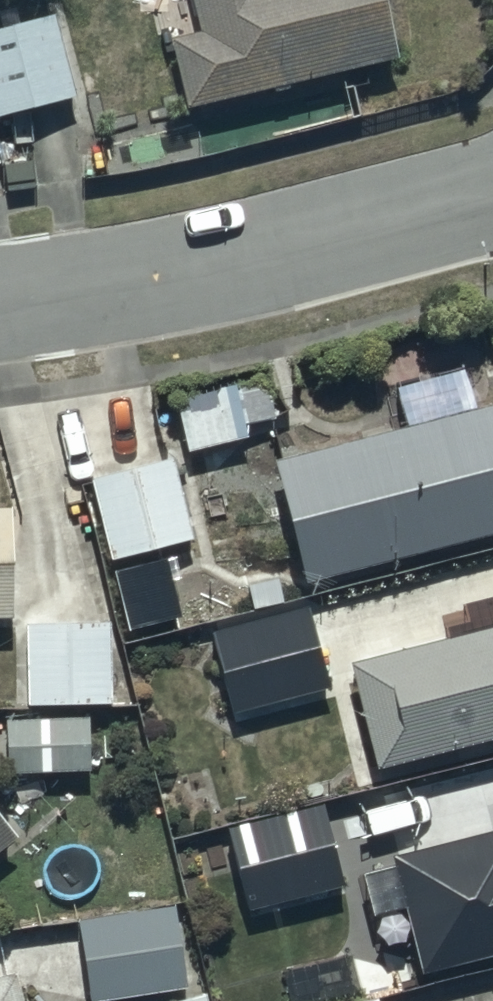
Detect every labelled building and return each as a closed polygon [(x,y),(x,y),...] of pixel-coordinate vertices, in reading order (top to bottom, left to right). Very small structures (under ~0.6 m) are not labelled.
[(186,37),(155,45),(173,115),(386,60),(371,0),(177,0),(186,37)] [(0,33),(0,119),(72,100),(51,20),(0,33)] [(292,591),(492,540),(492,467),(479,411),(463,415),(451,369),(382,386),(393,430),(274,460),(270,443),(241,450),(248,477),(262,474),(292,591)] [(164,400),(176,457),(193,453),(198,481),(232,475),(225,443),(237,441),(235,427),(278,419),(270,379),(164,400)] [(167,463),(82,483),(101,566),(186,546),(167,463)] [(165,562),(104,576),(118,635),(178,621),(165,562)] [(336,668),(361,769),(492,736),(492,600),(457,609),(463,637),(336,668)] [(201,636),(222,718),(321,693),(300,611),(201,636)] [(106,628),(15,628),(14,711),(106,711),(106,628)] [(85,773),(83,721),(12,724),(12,714),(1,714),(3,776),(85,773)] [(215,832),(233,911),(338,886),(320,807),(215,832)] [(377,858),(407,978),(492,956),(492,828),(377,858)] [(75,1000),(93,1000),(178,988),(167,907),(64,921),(75,1000)] [(4,976),(0,977),(0,1000),(11,1000),(4,976)]
